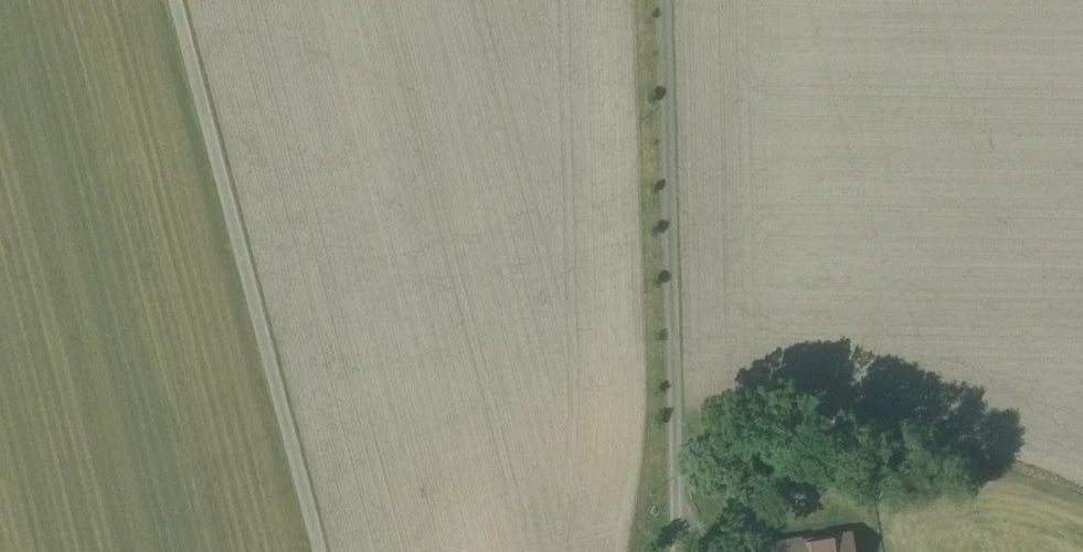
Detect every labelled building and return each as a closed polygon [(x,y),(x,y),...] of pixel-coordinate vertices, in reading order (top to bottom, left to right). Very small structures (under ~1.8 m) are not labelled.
[(850,534),(802,542),(801,539),(772,544),(773,551),(853,551),(850,534)]
